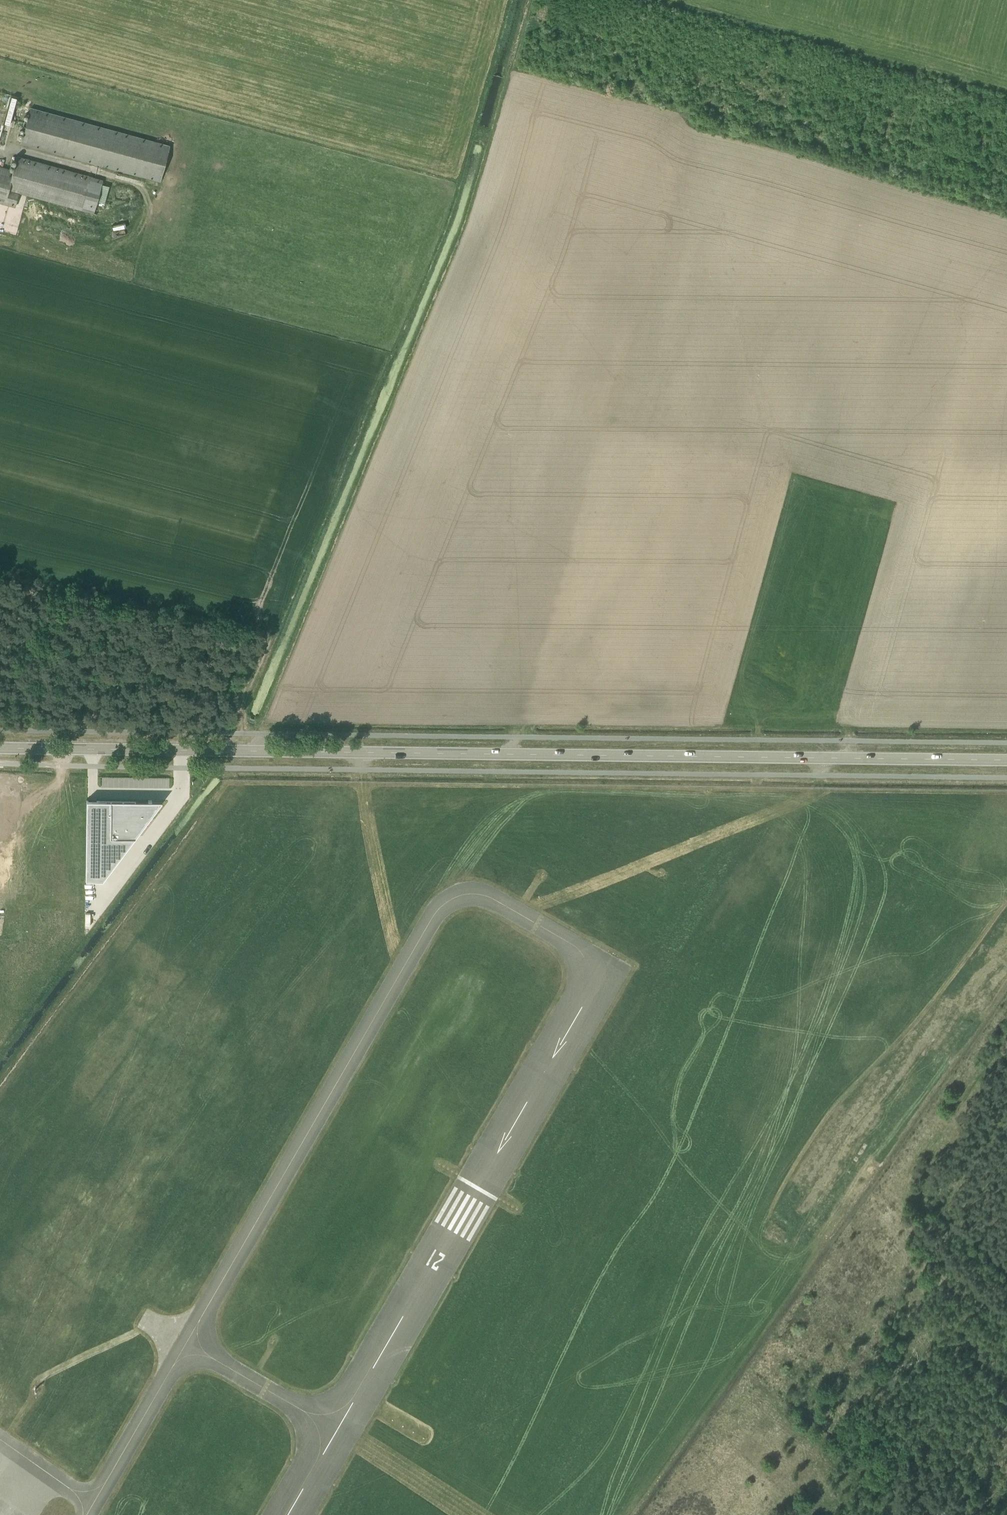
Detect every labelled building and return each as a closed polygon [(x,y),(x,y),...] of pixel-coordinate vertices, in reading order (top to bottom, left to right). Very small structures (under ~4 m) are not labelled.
[(21,142),(160,180),(170,145),(31,107),(21,142)] [(94,212),(103,179),(18,156),(14,170),(0,166),(0,202),(15,206),(19,192),(94,212)] [(87,799),(86,879),(103,879),(162,800),(136,799),(87,799)]
